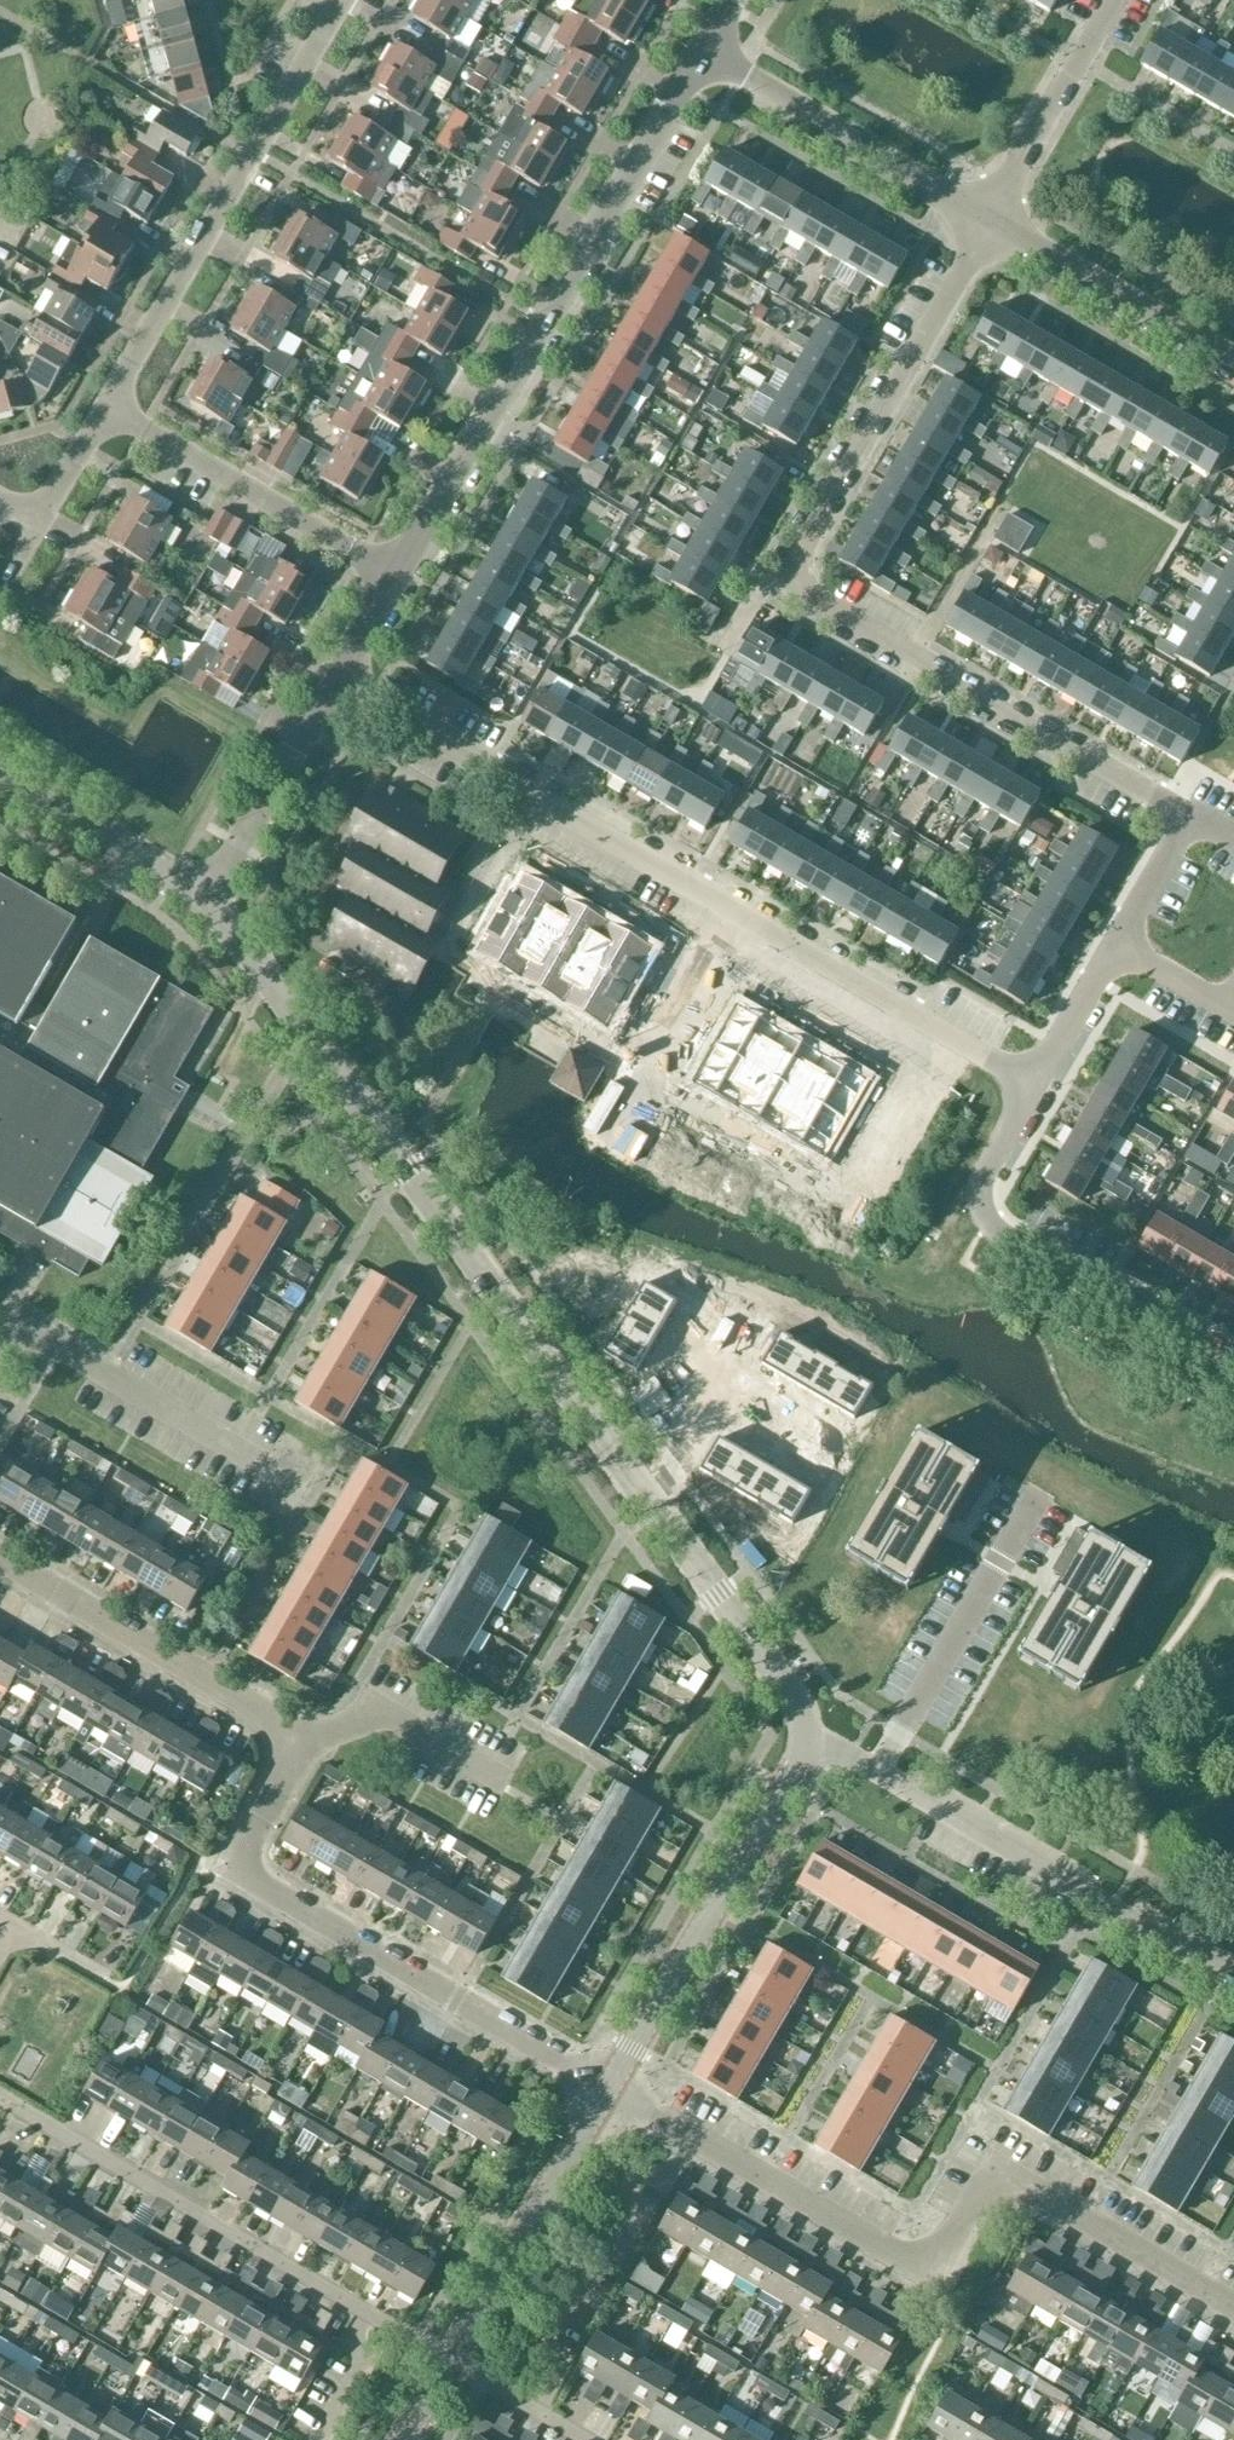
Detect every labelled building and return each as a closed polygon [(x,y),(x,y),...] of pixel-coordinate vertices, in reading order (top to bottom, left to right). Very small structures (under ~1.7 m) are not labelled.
[(186,9),(184,0),(152,0),(157,18),(186,9)] [(466,19),(434,0),(421,0),(413,13),(417,16),(415,19),(443,35),(435,49),(464,66),(473,50),(454,39),(466,19)] [(466,19),(477,25),(491,2),(488,1),(488,0),(434,0),(466,19)] [(600,1),(599,0),(579,0),(563,26),(595,46),(603,32),(625,45),(627,41),(631,44),(642,25),(600,1)] [(600,1),(642,25),(653,6),(649,3),(651,0),(599,0),(600,1)] [(1049,14),(1050,12),(1057,0),(1025,0),(1049,14)] [(142,53),(194,37),(186,9),(157,18),(134,24),(142,53)] [(524,9),(517,20),(523,24),(530,12),(524,9)] [(1143,65),(1142,67),(1170,84),(1189,50),(1184,47),(1168,38),(1180,18),(1170,13),(1158,33),(1160,35),(1143,65)] [(587,59),(595,46),(563,26),(555,41),(571,51),(558,72),(600,97),(611,78),(607,75),(609,72),(587,59)] [(1189,50),(1170,84),(1197,98),(1215,65),(1210,62),(1194,53),(1205,33),(1196,28),(1184,47),(1189,50)] [(172,76),(202,67),(194,37),(142,53),(150,82),(172,76)] [(1197,98),(1223,113),(1233,93),(1233,76),(1220,68),(1232,49),(1221,43),(1210,62),(1215,65),(1197,98)] [(464,66),(435,49),(427,62),(400,46),(398,50),(393,47),(382,66),(424,91),(433,75),(452,86),(464,66)] [(484,59),(476,72),(491,81),(499,68),(484,59)] [(558,72),(558,73),(542,63),(530,84),(521,99),(553,117),(561,104),(583,117),(585,113),(589,116),(600,97),(558,72)] [(434,96),(424,91),(382,66),(371,85),(376,88),(373,91),(401,107),(393,121),(415,133),(422,137),(431,122),(422,117),(434,96)] [(180,107),(210,99),(202,67),(172,76),(180,107)] [(498,71),(492,82),(502,88),(506,82),(504,75),(498,71)] [(475,75),(470,83),(483,91),(487,82),(475,75)] [(1223,113),(1233,120),(1233,93),(1223,113)] [(210,99),(180,107),(208,123),(214,113),(210,99)] [(517,144),(559,169),(570,150),(565,147),(568,144),(546,131),(553,117),(521,99),(517,106),(516,105),(499,135),(500,136),(500,135),(517,144)] [(132,140),(159,156),(165,146),(187,158),(201,134),(164,112),(152,132),(141,125),(132,140)] [(415,133),(393,121),(385,134),(358,118),(356,121),(352,119),(341,138),(382,162),(395,141),(407,147),(415,133)] [(445,128),(435,145),(450,153),(459,136),(445,128)] [(500,136),(479,170),(511,189),(519,176),(541,188),(543,185),(548,187),(559,169),(517,144),(500,135),(500,136)] [(395,170),(382,162),(341,138),(330,157),(334,159),(332,163),(359,179),(351,192),(378,208),(387,192),(383,190),(395,170)] [(153,167),(159,156),(132,140),(124,154),(135,161),(124,180),(162,203),(175,179),(153,167)] [(704,181),(692,201),(702,207),(713,188),(730,197),(735,200),(754,167),(725,151),(706,183),(704,181)] [(730,197),(718,217),(723,220),(728,222),(739,203),(756,213),(760,215),(779,182),(754,167),(735,200),(730,197)] [(504,203),(511,189),(479,170),(471,185),(487,195),(475,216),(517,240),(528,221),(524,219),(526,215),(504,203)] [(61,173),(54,185),(65,192),(72,180),(61,173)] [(162,203),(124,180),(112,173),(101,193),(93,208),(120,224),(126,213),(148,226),(162,203)] [(756,213),(744,232),(749,234),(754,237),(765,218),(781,227),(786,230),(805,197),(779,182),(760,215),(756,213)] [(442,201),(429,193),(422,206),(428,209),(438,207),(442,201)] [(781,227),(770,247),(775,249),(780,252),(791,233),(808,243),(813,246),(832,213),(805,197),(786,230),(781,227)] [(114,234),(120,224),(93,208),(79,231),(91,238),(84,248),(128,274),(130,271),(131,267),(131,263),(131,260),(130,256),(136,247),(114,234)] [(398,220),(407,225),(412,216),(403,211),(398,220)] [(808,243),(796,262),(801,265),(806,268),(818,249),(833,258),(838,261),(857,227),(832,213),(813,246),(808,243)] [(346,223),(337,217),(329,230),(302,214),(300,218),(295,216),(284,235),(326,259),(339,238),(355,247),(363,232),(346,223)] [(506,259),(517,240),(475,216),(462,238),(446,228),(437,242),(469,261),(477,248),(499,260),(501,257),(506,259)] [(697,224),(685,217),(679,227),(691,235),(697,224)] [(833,258),(822,277),(827,280),(832,283),(843,263),(860,273),(864,276),(883,243),(857,227),(838,261),(833,258)] [(326,259),(284,235),(273,253),(278,256),(275,259),(303,275),(295,289),(305,295),(310,297),(322,304),(323,304),(332,286),(342,269),(326,259)] [(660,268),(692,287),(709,296),(715,286),(698,276),(710,257),(677,238),(660,268)] [(128,274),(84,248),(73,242),(53,276),(81,291),(87,281),(108,294),(114,285),(117,283),(120,282),(123,280),(126,277),(128,274)] [(860,273),(848,292),(853,295),(858,298),(869,279),(889,290),(908,257),(883,243),(864,276),(860,273)] [(737,250),(727,266),(754,282),(764,265),(737,250)] [(362,280),(370,284),(377,272),(369,267),(362,280)] [(447,299),(455,286),(423,267),(415,282),(431,291),(418,313),(460,337),(471,318),(467,316),(469,312),(447,299)] [(683,303),(692,287),(660,268),(644,294),(677,313),(694,323),(699,313),(683,303)] [(375,287),(386,294),(396,277),(385,271),(375,287)] [(786,281),(773,273),(766,286),(779,293),(786,281)] [(74,302),(81,291),(53,276),(45,290),(56,296),(45,316),(83,338),(96,315),(74,302)] [(305,295),(295,289),(287,302),(260,286),(258,290),(254,287),(243,306),(284,331),(297,308),(305,295)] [(792,302),(797,292),(787,286),(782,296),(792,302)] [(668,329),(677,313),(644,294),(629,320),(662,339),(679,349),(685,339),(668,329)] [(316,314),(322,304),(310,297),(304,307),(316,314)] [(274,348),(284,331),(243,306),(232,325),(236,328),(234,331),(261,347),(253,361),(263,366),(263,367),(281,378),(293,359),(274,348)] [(972,337),(961,355),(971,361),(980,344),(997,353),(1002,356),(1021,323),(993,307),(975,338),(972,337)] [(370,316),(361,311),(354,323),(362,328),(370,316)] [(449,356),(460,337),(418,313),(406,334),(389,325),(381,339),(413,358),(421,344),(443,357),(445,354),(449,356)] [(69,361),(83,338),(45,316),(38,329),(25,322),(19,332),(21,333),(34,341),(45,347),(69,361)] [(653,355),(662,339),(629,320),(615,345),(647,364),(664,374),(670,365),(653,355)] [(21,333),(19,332),(1,322),(0,323),(0,337),(9,353),(21,333)] [(788,342),(807,353),(841,373),(858,342),(825,323),(813,343),(794,332),(788,342)] [(997,353),(987,370),(992,373),(997,376),(1007,359),(1023,369),(1028,371),(1047,338),(1021,323),(1002,356),(997,353)] [(363,329),(354,344),(372,355),(373,354),(381,339),(363,329)] [(1023,369),(1013,386),(1018,388),(1023,391),(1033,374),(1049,384),(1054,386),(1073,353),(1047,338),(1028,371),(1023,369)] [(405,371),(413,358),(381,339),(373,354),(372,355),(360,375),(419,409),(430,390),(425,388),(427,384),(405,371)] [(637,381),(647,364),(615,345),(599,372),(632,391),(649,401),(655,391),(637,381)] [(49,395),(69,361),(45,347),(25,381),(32,408),(42,404),(49,395)] [(727,353),(721,373),(735,377),(741,357),(727,353)] [(825,399),(841,373),(807,353),(798,370),(779,358),(773,369),(791,379),(825,399)] [(1049,384),(1039,401),(1044,404),(1049,406),(1059,389),(1075,399),(1080,401),(1099,369),(1073,353),(1054,386),(1049,384)] [(263,366),(253,361),(246,373),(218,358),(216,361),(212,359),(201,378),(243,403),(256,380),(255,380),(263,367),(263,366)] [(958,361),(951,374),(958,378),(965,365),(958,361)] [(746,368),(741,378),(760,389),(763,384),(766,379),(746,368)] [(1075,399),(1065,416),(1070,419),(1075,421),(1085,404),(1101,414),(1106,416),(1125,384),(1099,369),(1080,401),(1075,399)] [(622,408),(632,391),(599,372),(584,398),(617,417),(634,427),(639,418),(622,408)] [(274,393),(280,380),(268,373),(261,386),(274,393)] [(408,428),(419,409),(360,375),(343,405),(339,411),(371,430),(379,416),(401,429),(403,426),(408,428)] [(704,392),(688,384),(673,375),(665,388),(697,406),(704,392)] [(229,425),(243,403),(201,378),(190,397),(194,399),(192,403),(223,421),(229,425)] [(810,425),(825,399),(791,379),(782,396),(763,384),(760,389),(758,394),(777,405),(810,425)] [(930,410),(964,430),(981,440),(987,430),(969,420),(981,399),(947,380),(930,410)] [(32,408),(25,381),(0,388),(0,417),(32,408)] [(1101,414),(1091,431),(1096,434),(1101,437),(1111,419),(1127,429),(1132,432),(1151,399),(1125,384),(1106,416),(1101,414)] [(706,406),(719,413),(727,399),(714,392),(706,406)] [(607,433),(617,417),(584,398),(569,424),(602,443),(619,453),(624,443),(607,433)] [(333,399),(328,406),(338,412),(339,411),(343,405),(333,399)] [(1127,429),(1117,446),(1122,449),(1127,452),(1137,435),(1153,444),(1157,447),(1177,414),(1151,399),(1132,432),(1127,429)] [(731,404),(724,416),(738,425),(745,412),(731,404)] [(797,447),(810,425),(777,405),(767,422),(747,410),(742,420),(762,431),(764,428),(797,447)] [(296,414),(285,408),(277,422),(288,427),(296,414)] [(954,446),(964,430),(930,410),(914,436),(948,456),(966,466),(972,456),(954,446)] [(364,443),(371,430),(339,411),(338,412),(331,425),(347,435),(335,456),(377,481),(388,462),(384,459),(386,456),(364,443)] [(1153,444),(1143,461),(1146,463),(1148,464),(1152,466),(1162,449),(1179,459),(1184,462),(1203,429),(1177,414),(1157,447),(1153,444)] [(229,425),(223,421),(216,434),(228,441),(236,429),(229,425)] [(569,424),(556,447),(585,464),(582,469),(602,481),(609,469),(592,459),(602,443),(569,424)] [(277,449),(268,464),(283,473),(303,440),(303,438),(287,429),(282,439),(276,448),(277,449)] [(1179,459),(1169,476),(1174,479),(1179,482),(1189,465),(1209,477),(1210,477),(1229,444),(1203,429),(1184,462),(1179,459)] [(939,472),(948,456),(914,436),(899,463),(933,482),(951,492),(954,487),(978,502),(982,496),(961,483),(960,484),(939,472)] [(698,443),(689,438),(682,448),(692,453),(698,443)] [(277,449),(276,448),(262,440),(258,445),(252,455),(268,464),(277,449)] [(666,459),(674,446),(664,441),(657,453),(666,459)] [(377,481),(335,456),(324,451),(316,463),(327,470),(322,479),(359,501),(362,497),(366,500),(377,481)] [(710,453),(705,461),(713,466),(718,458),(710,453)] [(712,472),(731,484),(765,504),(783,473),(748,453),(736,474),(717,463),(712,472)] [(1138,458),(1133,467),(1142,471),(1146,463),(1143,461),(1138,458)] [(924,498),(933,482),(899,463),(884,489),(918,508),(936,518),(942,508),(924,498)] [(993,478),(986,489),(996,495),(1003,484),(993,478)] [(516,514),(550,534),(566,543),(572,533),(555,524),(567,503),(534,483),(516,514)] [(749,530),(765,504),(731,484),(721,500),(702,489),(696,499),(715,510),(749,530)] [(908,524),(918,508),(884,489),(869,515),(902,534),(920,544),(926,534),(908,524)] [(183,532),(171,525),(174,520),(137,498),(135,501),(131,499),(120,518),(161,542),(173,549),(183,532)] [(1215,509),(1203,501),(1198,510),(1210,517),(1215,509)] [(181,507),(176,515),(188,522),(193,513),(181,507)] [(220,542),(235,518),(220,509),(206,534),(220,542)] [(734,555),(749,530),(715,510),(706,526),(687,515),(682,524),(701,535),(734,555)] [(540,551),(550,534),(516,514),(501,541),(534,560),(551,569),(556,560),(540,551)] [(894,549),(902,534),(869,515),(854,540),(888,559),(906,570),(912,560),(894,549)] [(1008,516),(1001,528),(994,540),(1019,555),(1033,530),(1008,516)] [(148,565),(161,542),(120,518),(108,537),(113,539),(111,543),(138,558),(130,572),(140,578),(148,564),(148,565)] [(236,519),(222,544),(237,552),(251,527),(237,519),(236,519)] [(719,581),(734,555),(701,535),(691,551),(672,541),(667,550),(686,561),(719,581)] [(1222,537),(1216,547),(1233,557),(1233,545),(1222,537)] [(879,575),(888,559),(854,540),(841,562),(873,581),(870,584),(890,596),(897,585),(879,575)] [(501,541),(486,566),(520,585),(536,595),(542,585),(525,576),(534,560),(501,541)] [(992,565),(999,563),(1004,555),(991,548),(984,560),(992,565)] [(1189,574),(1201,554),(1192,549),(1180,568),(1189,574)] [(275,559),(272,564),(255,554),(245,572),(262,581),(304,606),(315,587),(311,584),(313,581),(275,559)] [(593,570),(603,576),(612,562),(601,556),(593,570)] [(1225,574),(1207,563),(1201,573),(1219,583),(1233,592),(1233,558),(1225,574)] [(706,603),(719,581),(686,561),(676,577),(657,566),(651,576),(671,587),(673,584),(706,603)] [(510,603),(520,585),(486,566),(471,593),(504,612),(521,621),(526,612),(510,603)] [(140,578),(130,572),(122,585),(95,570),(93,573),(89,571),(77,590),(136,624),(158,589),(140,578)] [(304,606),(262,581),(245,572),(233,593),(225,608),(257,626),(265,613),(287,626),(289,622),(293,625),(304,606)] [(969,642),(989,608),(973,599),(983,582),(973,576),(962,595),(965,596),(946,629),(969,642)] [(582,603),(592,587),(575,577),(565,594),(582,603)] [(1219,583),(1209,600),(1191,589),(1186,599),(1204,610),(1233,627),(1233,592),(1219,583)] [(1152,608),(1159,595),(1146,588),(1139,601),(1152,608)] [(124,646),(136,624),(77,590),(66,609),(71,611),(68,615),(96,631),(88,644),(98,650),(116,660),(124,646)] [(995,657),(1015,623),(999,614),(1008,597),(999,592),(989,608),(969,642),(995,657)] [(471,593),(456,619),(489,639),(505,648),(512,637),(495,628),(504,612),(471,593)] [(707,637),(720,614),(722,612),(706,603),(692,628),(707,637)] [(1128,616),(1112,606),(1105,618),(1120,628),(1128,616)] [(1021,672),(1041,638),(1025,629),(1035,613),(1025,607),(1015,623),(995,657),(1021,672)] [(216,622),(203,644),(220,654),(220,653),(262,678),(273,659),(269,656),(271,653),(249,640),(257,626),(225,608),(216,622)] [(1233,636),(1233,627),(1204,610),(1194,626),(1176,616),(1170,626),(1188,636),(1222,656),(1233,636)] [(480,655),(489,639),(456,619),(441,645),(474,664),(491,674),(496,664),(480,655)] [(1047,688),(1067,654),(1051,644),(1060,628),(1050,622),(1041,638),(1021,672),(1047,688)] [(756,674),(776,640),(753,627),(734,660),(730,657),(719,678),(730,684),(741,665),(756,674)] [(1076,627),(1072,635),(1076,637),(1081,640),(1085,632),(1076,627)] [(518,632),(512,642),(533,654),(538,644),(518,632)] [(1209,678),(1222,656),(1188,636),(1179,652),(1161,641),(1155,651),(1175,663),(1177,659),(1209,678)] [(1072,702),(1092,669),(1076,660),(1086,643),(1081,640),(1076,637),(1067,654),(1047,688),(1072,702)] [(781,689),(801,655),(776,640),(756,674),(745,693),(755,698),(765,680),(781,689)] [(220,653),(220,654),(203,644),(191,666),(183,680),(215,699),(222,685),(245,698),(247,694),(251,697),(262,678),(220,653)] [(466,679),(474,664),(441,645),(429,666),(460,684),(458,687),(476,698),(482,689),(466,679)] [(1099,718),(1119,684),(1103,675),(1112,658),(1102,652),(1092,669),(1072,702),(1099,718)] [(524,660),(534,666),(538,659),(528,653),(524,660)] [(808,704),(828,671),(801,655),(781,689),(770,707),(781,713),(792,695),(808,704)] [(608,666),(603,675),(616,682),(621,673),(608,666)] [(1119,684),(1099,718),(1125,733),(1145,699),(1152,687),(1135,677),(1138,673),(1129,668),(1119,684)] [(834,719),(854,686),(828,671),(808,704),(798,723),(807,728),(818,710),(834,719)] [(546,738),(564,706),(549,697),(559,679),(549,674),(538,693),(540,695),(523,724),(546,738)] [(631,681),(625,693),(639,701),(646,690),(631,681)] [(1151,748),(1170,714),(1154,705),(1164,688),(1154,683),(1145,699),(1125,733),(1151,748)] [(482,689),(478,695),(490,702),(496,694),(483,686),(482,689)] [(854,686),(834,719),(824,738),(834,744),(845,725),(864,736),(884,703),(854,686)] [(573,753),(591,722),(575,713),(586,695),(575,688),(564,706),(546,738),(573,753)] [(1174,694),(1167,706),(1173,710),(1180,698),(1174,694)] [(713,698),(704,713),(717,720),(725,705),(713,698)] [(1181,765),(1201,732),(1180,720),(1190,704),(1180,698),(1173,710),(1170,714),(1151,748),(1181,765)] [(599,768),(617,736),(601,727),(612,710),(602,704),(591,722),(573,753),(599,768)] [(672,707),(665,721),(674,726),(681,712),(672,707)] [(913,765),(933,731),(910,717),(891,750),(881,744),(869,765),(876,768),(886,774),(896,756),(913,765)] [(736,718),(732,726),(743,733),(748,725),(736,718)] [(624,783),(643,751),(628,742),(638,725),(628,719),(617,736),(599,768),(624,783)] [(721,733),(708,726),(701,738),(713,745),(721,733)] [(747,735),(755,740),(760,732),(752,727),(747,735)] [(938,780),(958,745),(933,731),(913,765),(902,784),(912,789),(922,771),(938,780)] [(726,733),(717,748),(730,755),(738,740),(726,733)] [(650,798),(669,766),(653,757),(663,739),(662,739),(656,735),(653,734),(643,751),(624,783),(650,798)] [(783,734),(772,752),(783,758),(793,740),(783,734)] [(828,763),(836,749),(820,741),(812,755),(828,763)] [(965,796),(985,761),(958,745),(938,780),(927,798),(937,804),(948,786),(965,796)] [(677,814),(695,781),(679,772),(689,755),(679,749),(669,766),(650,798),(677,814)] [(991,810),(1011,776),(985,761),(965,796),(955,814),(965,820),(975,801),(991,810)] [(800,763),(789,786),(810,796),(822,774),(800,763)] [(695,781),(677,814),(706,831),(724,799),(704,787),(714,770),(705,764),(695,781)] [(1011,776),(991,810),(980,829),(990,834),(1001,816),(1021,828),(1041,793),(1011,776)] [(784,782),(771,800),(784,808),(796,791),(784,782)] [(402,995),(407,998),(432,956),(444,936),(438,933),(433,943),(423,937),(453,886),(440,879),(465,836),(460,834),(454,844),(435,832),(441,822),(432,817),(426,827),(406,816),(412,806),(379,787),(342,850),(348,854),(354,844),(363,850),(333,900),(339,903),(344,893),(353,898),(322,950),(327,953),(333,943),(352,955),(347,964),(355,969),(361,960),(380,970),(374,980),(379,983),(383,986),(389,976),(407,986),(402,995)] [(821,787),(816,795),(819,797),(827,801),(831,794),(832,793),(821,787)] [(755,859),(773,826),(757,817),(767,800),(758,794),(755,798),(747,812),(746,814),(748,816),(731,845),(755,859)] [(748,794),(740,808),(747,812),(755,798),(748,794)] [(871,796),(866,805),(878,812),(883,803),(871,796)] [(781,874),(800,842),(784,832),(794,815),(783,809),(773,826),(755,859),(781,874)] [(819,818),(814,827),(819,830),(821,831),(826,822),(819,818)] [(1053,827),(1038,818),(1031,831),(1046,839),(1053,827)] [(806,889),(825,856),(810,847),(819,830),(814,827),(810,825),(800,842),(781,874),(806,889)] [(896,830),(891,840),(900,845),(905,835),(896,830)] [(1050,851),(1066,860),(1099,879),(1117,849),(1083,830),(1071,851),(1055,842),(1050,851)] [(833,904),(851,872),(835,862),(845,845),(835,839),(825,856),(806,889),(833,904)] [(962,839),(957,849),(967,855),(972,845),(962,839)] [(1040,841),(1036,849),(1045,854),(1049,847),(1040,841)] [(858,919),(877,886),(861,877),(871,860),(861,855),(851,872),(833,904),(858,919)] [(960,861),(948,855),(941,867),(953,874),(960,861)] [(1033,857),(1028,866),(1037,872),(1040,867),(1043,863),(1033,857)] [(1084,905),(1099,879),(1066,860),(1056,876),(1040,867),(1037,872),(1035,877),(1051,886),(1084,905)] [(499,899),(494,906),(515,919),(540,878),(518,865),(512,876),(507,883),(503,891),(499,899)] [(495,866),(491,873),(507,883),(512,876),(495,866)] [(885,935),(904,902),(888,893),(898,876),(887,869),(877,886),(858,919),(885,935)] [(995,870),(991,878),(999,882),(1004,875),(995,870)] [(491,873),(486,881),(503,891),(507,883),(491,873)] [(540,878),(515,919),(537,931),(561,890),(540,878)] [(94,942),(53,1012),(34,1001),(77,927),(0,881),(0,1233),(81,1281),(90,1266),(103,1274),(160,1177),(148,1169),(184,1103),(160,1089),(208,1010),(94,942)] [(486,881),(482,888),(499,899),(503,891),(486,881)] [(1002,904),(1008,894),(991,884),(985,894),(1002,904)] [(904,902),(885,935),(911,949),(929,917),(939,900),(914,885),(904,902)] [(1069,932),(1084,905),(1051,886),(1042,902),(1026,892),(1019,903),(1035,912),(1069,932)] [(482,888),(477,896),(494,906),(499,899),(482,888)] [(561,890),(537,931),(558,944),(583,903),(561,890)] [(477,896),(472,904),(489,914),(494,906),(477,896)] [(911,949),(940,967),(959,934),(940,923),(949,906),(939,900),(929,917),(911,949)] [(583,903),(558,944),(580,957),(604,916),(583,903)] [(472,904),(467,913),(484,923),(489,914),(472,904)] [(475,938),(470,947),(491,960),(515,919),(494,906),(489,914),(484,923),(480,930),(475,938)] [(1055,957),(1069,932),(1035,912),(1027,927),(1011,918),(1005,928),(1021,938),(1055,957)] [(467,913),(463,920),(480,930),(484,923),(467,913)] [(604,916),(580,957),(601,969),(626,928),(604,916)] [(515,919),(491,960),(513,973),(537,931),(515,919)] [(463,920),(458,928),(475,938),(480,930),(463,920)] [(626,928),(601,969),(623,982),(628,974),(632,966),(637,958),(642,950),(647,941),(626,928)] [(971,929),(967,937),(976,943),(981,934),(971,929)] [(537,931),(513,973),(534,985),(558,944),(537,931)] [(1039,984),(1055,957),(1021,938),(1011,955),(995,946),(989,955),(1006,965),(1039,984)] [(558,944),(534,985),(556,998),(580,957),(558,944)] [(642,950),(637,958),(655,968),(659,960),(642,950)] [(580,957),(556,998),(577,1010),(601,969),(580,957)] [(637,958),(632,966),(650,976),(655,968),(637,958)] [(996,981),(993,987),(994,987),(1027,1006),(1039,984),(1006,965),(996,981)] [(632,966),(628,974),(646,984),(650,976),(632,966)] [(601,969),(577,1010),(599,1023),(604,1015),(609,1007),(613,999),(618,990),(623,982),(601,969)] [(978,970),(973,979),(975,981),(992,991),(994,987),(993,987),(996,981),(980,972),(978,970)] [(628,974),(623,982),(641,992),(646,984),(628,974)] [(623,982),(618,990),(636,1000),(641,992),(623,982)] [(618,990),(613,999),(631,1009),(636,1000),(618,990)] [(613,999),(609,1007),(626,1017),(631,1009),(613,999)] [(707,1004),(702,1012),(719,1021),(724,1013),(707,1004)] [(710,1037),(706,1045),(727,1058),(751,1017),(730,1004),(724,1013),(719,1021),(715,1029),(710,1037)] [(609,1007),(604,1015),(622,1025),(626,1017),(609,1007)] [(702,1012),(698,1019),(715,1029),(719,1021),(702,1012)] [(751,1017),(727,1058),(749,1070),(773,1029),(751,1017)] [(698,1019),(693,1027),(710,1037),(715,1029),(698,1019)] [(693,1027),(689,1035),(706,1045),(710,1037),(693,1027)] [(773,1029),(749,1070),(770,1083),(794,1042),(773,1029)] [(1135,1032),(1120,1058),(1162,1083),(1166,1077),(1169,1072),(1159,1066),(1168,1052),(1135,1032)] [(689,1035),(684,1044),(700,1054),(706,1045),(689,1035)] [(794,1042),(770,1083),(792,1095),(816,1054),(794,1042)] [(684,1044),(679,1052),(696,1062),(700,1054),(684,1044)] [(687,1077),(681,1086),(703,1099),(727,1058),(706,1045),(700,1054),(696,1062),(691,1069),(687,1077)] [(585,1105),(604,1071),(570,1051),(559,1070),(550,1086),(578,1101),(585,1105)] [(679,1052),(674,1059),(691,1069),(696,1062),(679,1052)] [(816,1054),(792,1095),(813,1108),(837,1067),(816,1054)] [(727,1058),(703,1099),(724,1111),(749,1070),(727,1058)] [(1120,1058),(1105,1082),(1138,1102),(1146,1087),(1157,1093),(1159,1088),(1162,1083),(1120,1058)] [(674,1059),(670,1067),(687,1077),(691,1069),(674,1059)] [(837,1067),(813,1108),(835,1121),(859,1080),(837,1067)] [(749,1070),(724,1111),(746,1124),(770,1083),(749,1070)] [(1162,1083),(1159,1088),(1172,1096),(1179,1085),(1166,1077),(1162,1083)] [(1123,1127),(1138,1102),(1105,1082),(1090,1107),(1123,1127)] [(770,1083),(746,1124),(767,1137),(792,1095),(770,1083)] [(1218,1112),(1233,1122),(1233,1084),(1218,1112)] [(1179,1085),(1172,1096),(1185,1104),(1192,1092),(1179,1085)] [(792,1095),(767,1137),(789,1149),(813,1108),(792,1095)] [(1108,1152),(1123,1127),(1090,1107),(1075,1132),(1108,1152)] [(813,1108),(789,1149),(810,1162),(835,1121),(813,1108)] [(1137,1127),(1130,1138),(1143,1146),(1149,1134),(1137,1127)] [(1093,1176),(1108,1152),(1075,1132),(1061,1157),(1093,1176)] [(1149,1134),(1143,1146),(1156,1153),(1162,1142),(1149,1134)] [(1225,1147),(1233,1152),(1233,1135),(1232,1134),(1225,1147)] [(1217,1160),(1228,1166),(1233,1157),(1233,1152),(1225,1147),(1217,1160)] [(1078,1202),(1093,1176),(1061,1157),(1045,1182),(1078,1202)] [(1107,1177),(1100,1188),(1113,1196),(1119,1185),(1107,1177)] [(230,1219),(277,1247),(302,1204),(265,1183),(253,1204),(243,1197),(230,1219)] [(1119,1185),(1113,1196),(1126,1203),(1132,1192),(1119,1185)] [(1199,1191),(1191,1204),(1202,1211),(1210,1198),(1199,1191)] [(1191,1204),(1183,1217),(1195,1224),(1202,1211),(1191,1204)] [(1164,1265),(1184,1231),(1158,1216),(1138,1250),(1164,1265)] [(264,1268),(277,1247),(230,1219),(217,1241),(264,1268)] [(341,1229),(329,1223),(322,1235),(334,1242),(341,1229)] [(1189,1280),(1209,1246),(1184,1231),(1164,1265),(1189,1280)] [(616,1237),(599,1264),(641,1287),(656,1258),(616,1237)] [(195,1241),(188,1253),(196,1258),(203,1246),(195,1241)] [(251,1290),(264,1268),(217,1241),(204,1263),(251,1290)] [(1189,1280),(1214,1294),(1233,1261),(1233,1260),(1209,1246),(1189,1280)] [(1214,1294),(1233,1306),(1233,1261),(1214,1294)] [(304,1284),(312,1271),(298,1262),(290,1276),(304,1284)] [(238,1312),(251,1290),(204,1263),(192,1284),(238,1312)] [(599,1264),(583,1294),(624,1316),(641,1287),(599,1264)] [(361,1296),(406,1323),(419,1302),(373,1275),(361,1296)] [(309,1282),(306,1301),(319,1303),(322,1284),(309,1282)] [(226,1333),(238,1312),(192,1284),(179,1306),(226,1333)] [(780,1284),(757,1325),(786,1341),(809,1300),(780,1284)] [(292,1285),(283,1302),(295,1308),(305,1291),(292,1285)] [(681,1288),(672,1301),(680,1305),(688,1292),(681,1288)] [(583,1294),(567,1323),(609,1346),(624,1316),(583,1294)] [(393,1345),(406,1323),(361,1296),(348,1318),(393,1345)] [(809,1300),(786,1341),(815,1358),(839,1316),(809,1300)] [(213,1355),(226,1333),(179,1306),(166,1327),(213,1355)] [(435,1330),(445,1336),(453,1323),(443,1316),(435,1330)] [(839,1316),(815,1358),(845,1375),(869,1333),(839,1316)] [(380,1366),(393,1345),(348,1318),(335,1339),(380,1366)] [(664,1318),(657,1333),(665,1338),(673,1322),(664,1318)] [(657,1333),(650,1347),(658,1351),(665,1338),(657,1333)] [(869,1333),(845,1375),(875,1392),(898,1350),(869,1333)] [(367,1388),(380,1366),(335,1339),(322,1361),(367,1388)] [(274,1364),(265,1359),(258,1355),(248,1372),(264,1381),(274,1364)] [(354,1410),(367,1388),(322,1361),(309,1382),(354,1410)] [(414,1364),(406,1378),(416,1385),(425,1371),(414,1364)] [(754,1367),(750,1374),(761,1381),(765,1375),(754,1367)] [(765,1375),(761,1381),(772,1386),(775,1381),(765,1375)] [(401,1379),(395,1388),(409,1397),(415,1387),(401,1379)] [(745,1381),(741,1388),(753,1395),(756,1388),(745,1381)] [(342,1431),(354,1410),(309,1382),(296,1404),(342,1431)] [(756,1388),(753,1395),(763,1401),(767,1394),(756,1388)] [(814,1396),(809,1403),(822,1411),(826,1404),(814,1396)] [(826,1404),(822,1411),(835,1420),(839,1413),(826,1404)] [(706,1412),(680,1457),(711,1475),(737,1429),(706,1412)] [(799,1412),(795,1421),(808,1428),(813,1420),(799,1412)] [(813,1420),(808,1428),(822,1435),(826,1428),(813,1420)] [(52,1441),(57,1432),(41,1422),(35,1432),(52,1441)] [(737,1429),(711,1475),(740,1492),(766,1447),(737,1429)] [(879,1499),(878,1499),(878,1500),(880,1501),(854,1544),(853,1546),(853,1547),(852,1548),(853,1548),(854,1549),(855,1548),(869,1556),(865,1564),(864,1564),(877,1571),(876,1572),(880,1574),(881,1574),(893,1581),(893,1580),(897,1573),(911,1582),(913,1583),(914,1582),(915,1580),(941,1537),(942,1538),(943,1537),(942,1536),(943,1535),(942,1535),(947,1525),(948,1526),(949,1525),(950,1525),(950,1524),(949,1524),(955,1513),(967,1521),(992,1479),(979,1471),(981,1468),(980,1468),(979,1468),(978,1469),(977,1468),(977,1469),(967,1463),(967,1462),(963,1460),(962,1460),(952,1454),(953,1454),(951,1453),(952,1452),(948,1450),(947,1451),(935,1443),(935,1444),(931,1451),(917,1443),(917,1442),(915,1441),(915,1442),(914,1442),(913,1444),(887,1487),(886,1486),(885,1487),(886,1488),(886,1489),(887,1489),(881,1499),(880,1498),(879,1499)] [(85,1460),(90,1451),(74,1442),(69,1451),(85,1460)] [(766,1447),(740,1492),(768,1507),(793,1462),(766,1447)] [(100,1469),(105,1461),(105,1460),(90,1451),(85,1460),(100,1469)] [(0,1494),(0,1502),(20,1514),(21,1515),(50,1466),(49,1465),(39,1459),(30,1473),(17,1465),(2,1456),(0,1460),(0,1464),(13,1472),(0,1494)] [(123,1457),(117,1467),(137,1478),(143,1467),(123,1457)] [(364,1461),(351,1483),(397,1510),(410,1488),(364,1461)] [(793,1462),(768,1507),(799,1524),(824,1479),(793,1462)] [(65,1494),(51,1485),(59,1471),(50,1466),(21,1515),(45,1529),(65,1494)] [(132,1488),(137,1479),(122,1470),(116,1479),(132,1488)] [(148,1496),(153,1488),(137,1479),(132,1488),(148,1496)] [(351,1483),(338,1505),(385,1532),(397,1510),(351,1483)] [(89,1508),(87,1507),(65,1494),(45,1529),(68,1543),(89,1508)] [(112,1522),(100,1514),(107,1501),(95,1494),(87,1507),(89,1508),(68,1543),(92,1556),(112,1522)] [(179,1516),(185,1506),(169,1497),(164,1507),(179,1516)] [(338,1505),(326,1526),(372,1553),(385,1532),(338,1505)] [(504,1505),(495,1521),(512,1532),(522,1515),(504,1505)] [(195,1525),(200,1516),(185,1506),(179,1516),(195,1525)] [(487,1518),(474,1540),(521,1567),(534,1544),(512,1532),(495,1521),(487,1517),(487,1518)] [(209,1520),(208,1521),(203,1530),(228,1544),(233,1535),(209,1520)] [(136,1535),(112,1522),(92,1556),(115,1570),(136,1535)] [(323,1531),(313,1548),(360,1575),(372,1553),(326,1526),(323,1531)] [(1108,1546),(1108,1545),(1104,1542),(1103,1543),(1094,1537),(1093,1536),(1093,1535),(1092,1535),(1093,1534),(1092,1533),(1090,1536),(1078,1529),(1053,1571),(1065,1578),(1059,1589),(1058,1588),(1057,1588),(1058,1589),(1058,1590),(1059,1590),(1053,1600),(1052,1599),(1051,1600),(1050,1601),(1052,1602),(1026,1645),(1025,1648),(1024,1649),(1025,1649),(1026,1650),(1027,1649),(1041,1658),(1037,1665),(1036,1665),(1049,1672),(1048,1673),(1052,1675),(1053,1675),(1065,1682),(1065,1681),(1069,1674),(1084,1683),(1083,1683),(1085,1684),(1086,1683),(1086,1684),(1087,1681),(1113,1638),(1115,1639),(1115,1638),(1114,1637),(1115,1636),(1114,1636),(1119,1626),(1120,1627),(1121,1626),(1122,1626),(1121,1625),(1146,1581),(1147,1579),(1148,1578),(1147,1578),(1146,1577),(1131,1569),(1136,1562),(1136,1561),(1124,1554),(1124,1553),(1120,1551),(1120,1552),(1118,1551),(1108,1546)] [(139,1584),(159,1549),(136,1535),(115,1570),(139,1584)] [(186,1539),(183,1545),(191,1550),(196,1541),(190,1538),(186,1539)] [(508,1589),(521,1567),(474,1540),(462,1562),(508,1589)] [(163,1598),(191,1550),(183,1545),(181,1544),(173,1557),(159,1549),(139,1584),(163,1598)] [(306,1560),(301,1569),(347,1596),(360,1575),(313,1548),(311,1551),(308,1557),(306,1560)] [(202,1555),(191,1550),(163,1598),(187,1613),(208,1578),(193,1569),(202,1555)] [(496,1611),(508,1589),(462,1562),(449,1584),(496,1611)] [(293,1582),(288,1591),(334,1618),(347,1596),(301,1569),(293,1582)] [(483,1632),(496,1611),(449,1584),(436,1605),(483,1632)] [(560,1588),(555,1596),(563,1601),(567,1593),(560,1588)] [(288,1591),(275,1613),(322,1640),(324,1636),(334,1618),(288,1591)] [(654,1645),(667,1621),(620,1594),(607,1618),(654,1645)] [(470,1654),(483,1632),(436,1605),(424,1627),(470,1654)] [(532,1630),(543,1636),(554,1616),(544,1610),(532,1630)] [(275,1613),(263,1634),(309,1661),(319,1645),(321,1642),(322,1640),(275,1613)] [(641,1666),(654,1645),(607,1618),(595,1639),(641,1666)] [(590,1637),(595,1628),(583,1622),(579,1630),(590,1637)] [(399,1627),(394,1636),(404,1642),(409,1632),(399,1627)] [(458,1676),(470,1654),(424,1627),(411,1649),(458,1676)] [(296,1683),(309,1661),(263,1634),(250,1656),(296,1683)] [(39,1696),(71,1641),(66,1638),(61,1639),(51,1656),(34,1647),(27,1658),(28,1658),(14,1682),(15,1683),(39,1696)] [(629,1688),(641,1666),(595,1639),(582,1661),(629,1688)] [(54,1724),(62,1710),(82,1676),(67,1667),(78,1649),(76,1644),(71,1641),(39,1696),(46,1701),(38,1715),(54,1724)] [(27,1658),(4,1644),(0,1651),(0,1688),(9,1693),(15,1683),(14,1682),(28,1658),(27,1658)] [(700,1656),(687,1664),(697,1671),(704,1675),(711,1671),(700,1656)] [(616,1710),(629,1688),(582,1661),(570,1683),(616,1710)] [(558,1662),(553,1671),(565,1678),(570,1669),(558,1662)] [(86,1724),(118,1668),(114,1666),(108,1668),(98,1685),(82,1676),(62,1710),(86,1724)] [(109,1738),(130,1703),(115,1695),(125,1677),(124,1672),(118,1668),(86,1724),(76,1740),(87,1746),(96,1730),(109,1738)] [(604,1732),(616,1710),(570,1683),(557,1704),(604,1732)] [(133,1752),(166,1696),(161,1693),(155,1695),(145,1712),(130,1703),(109,1738),(102,1750),(127,1764),(133,1752)] [(157,1766),(177,1731),(162,1722),(173,1704),(171,1700),(166,1696),(133,1752),(157,1766)] [(674,1702),(670,1709),(679,1714),(683,1707),(674,1702)] [(591,1753),(604,1732),(557,1704),(545,1726),(591,1753)] [(181,1780),(213,1724),(209,1721),(202,1723),(193,1740),(177,1731),(157,1766),(181,1780)] [(213,1724),(181,1780),(206,1794),(226,1759),(210,1750),(220,1733),(219,1727),(213,1724)] [(5,1753),(13,1740),(0,1733),(0,1750),(5,1753)] [(22,1751),(34,1758),(38,1751),(26,1744),(22,1751)] [(628,1761),(643,1769),(649,1759),(634,1750),(628,1761)] [(27,1771),(32,1762),(17,1753),(11,1762),(27,1771)] [(65,1761),(59,1771),(83,1784),(88,1775),(65,1761)] [(32,1762),(27,1771),(43,1780),(47,1771),(32,1762)] [(340,1784),(346,1775),(330,1765),(324,1775),(340,1784)] [(112,1788),(89,1775),(88,1775),(83,1784),(106,1798),(112,1788)] [(74,1799),(80,1790),(64,1781),(59,1790),(74,1799)] [(373,1803),(379,1794),(363,1785),(358,1794),(373,1803)] [(604,1806),(652,1834),(664,1812),(617,1785),(604,1806)] [(3,1811),(13,1793),(3,1787),(0,1791),(0,1816),(3,1811)] [(80,1790),(74,1799),(90,1808),(95,1799),(80,1790)] [(130,1812),(136,1802),(119,1792),(113,1802),(130,1812)] [(389,1812),(394,1803),(379,1794),(373,1803),(389,1812)] [(136,1802),(130,1812),(147,1822),(153,1812),(155,1808),(138,1799),(136,1802)] [(28,1825),(36,1811),(36,1810),(27,1804),(18,1820),(3,1811),(0,1816),(0,1855),(7,1859),(27,1825),(28,1825)] [(639,1855),(652,1834),(604,1806),(592,1828),(639,1855)] [(122,1826),(127,1818),(112,1809),(107,1817),(122,1826)] [(228,1816),(216,1809),(208,1821),(221,1829),(228,1816)] [(309,1858),(329,1824),(305,1809),(285,1844),(309,1858)] [(421,1831),(426,1822),(411,1813),(405,1822),(421,1831)] [(127,1818),(122,1826),(137,1835),(142,1827),(127,1818)] [(170,1836),(175,1828),(158,1818),(154,1826),(170,1836)] [(27,1825),(7,1859),(31,1873),(51,1839),(59,1825),(49,1819),(41,1832),(28,1825),(27,1825)] [(436,1840),(441,1831),(426,1822),(421,1831),(436,1840)] [(196,1823),(190,1833),(206,1843),(213,1832),(196,1823)] [(333,1872),(353,1838),(329,1824),(309,1858),(333,1872)] [(626,1877),(639,1855),(592,1828),(579,1850),(626,1877)] [(75,1853),(84,1837),(74,1831),(65,1847),(52,1839),(51,1839),(31,1873),(55,1887),(75,1852),(75,1853)] [(55,1887),(79,1900),(98,1866),(99,1866),(109,1849),(86,1835),(84,1837),(75,1853),(75,1852),(55,1887)] [(176,1846),(161,1837),(155,1846),(171,1855),(176,1846)] [(458,1841),(458,1842),(449,1837),(441,1851),(449,1856),(453,1850),(468,1859),(474,1850),(458,1841)] [(357,1886),(377,1852),(353,1838),(333,1872),(357,1886)] [(819,1902),(847,1854),(825,1842),(797,1889),(819,1902)] [(171,1855),(169,1860),(183,1867),(188,1857),(190,1854),(176,1846),(171,1855)] [(98,1866),(79,1900),(102,1914),(122,1880),(123,1880),(133,1863),(109,1849),(99,1866),(98,1866)] [(484,1868),(489,1859),(474,1850),(468,1859),(484,1868)] [(614,1899),(626,1877),(579,1850),(566,1871),(614,1899)] [(381,1900),(401,1866),(377,1852),(357,1886),(381,1900)] [(840,1914),(868,1867),(847,1854),(819,1902),(840,1914)] [(405,1914),(433,1865),(424,1859),(415,1874),(401,1866),(381,1900),(405,1914)] [(122,1880),(102,1914),(127,1929),(143,1938),(163,1904),(147,1894),(157,1877),(133,1863),(123,1880),(122,1880)] [(448,1893),(434,1885),(443,1870),(433,1865),(405,1914),(428,1928),(448,1893)] [(862,1927),(890,1880),(868,1867),(840,1914),(862,1927)] [(501,1878),(518,1888),(523,1878),(507,1869),(501,1878)] [(601,1921),(614,1899),(566,1871),(554,1893),(601,1921)] [(883,1940),(911,1893),(890,1880),(862,1927),(883,1940)] [(452,1942),(481,1892),(470,1886),(461,1901),(448,1893),(428,1928),(452,1942)] [(497,1922),(483,1914),(492,1898),(481,1892),(452,1942),(477,1956),(497,1922)] [(588,1942),(601,1921),(554,1893),(541,1915),(588,1942)] [(905,1952),(933,1905),(911,1893),(883,1940),(905,1952)] [(189,1974),(228,1906),(223,1904),(219,1905),(208,1923),(191,1913),(171,1948),(173,1949),(165,1960),(189,1974)] [(926,1965),(954,1918),(933,1905),(905,1952),(926,1965)] [(220,1976),(240,1941),(227,1933),(237,1916),(235,1911),(228,1906),(189,1974),(190,1975),(189,1976),(213,1990),(220,1977),(220,1976)] [(795,1913),(789,1923),(802,1930),(807,1920),(795,1913)] [(576,1964),(588,1942),(541,1915),(528,1936),(576,1964)] [(948,1978),(976,1931),(954,1918),(926,1965),(948,1978)] [(801,1938),(807,1942),(815,1929),(809,1925),(801,1938)] [(970,1991),(997,1943),(976,1931),(948,1978),(970,1991)] [(244,1990),(275,1935),(270,1932),(266,1933),(256,1950),(240,1941),(220,1976),(220,1977),(244,1990)] [(268,2004),(288,1969),(273,1960),(283,1944),(281,1939),(275,1935),(244,1990),(268,2004)] [(563,1986),(576,1964),(528,1936),(516,1958),(563,1986)] [(843,1942),(838,1950),(845,1954),(850,1946),(843,1942)] [(991,2003),(1019,1956),(997,1943),(970,1991),(991,2003)] [(756,1967),(802,1994),(815,1973),(768,1946),(756,1967)] [(1019,1956),(991,2003),(1013,2016),(1040,1969),(1019,1956)] [(550,2007),(563,1986),(516,1958),(503,1980),(550,2007)] [(291,2018),(323,1963),(319,1960),(314,1962),(304,1978),(288,1969),(268,2004),(291,2018)] [(1080,1984),(1127,2011),(1140,1989),(1093,1961),(1080,1984)] [(315,2032),(336,1997),(321,1988),(331,1972),(329,1966),(323,1963),(291,2018),(315,2032)] [(790,2016),(802,1994),(756,1967),(743,1989),(790,2016)] [(896,1969),(890,1980),(897,1984),(903,1973),(896,1969)] [(731,1970),(727,1978),(735,1983),(740,1975),(731,1970)] [(1114,2033),(1127,2011),(1080,1984),(1067,2005),(1114,2033)] [(339,2047),(371,1991),(367,1989),(362,1990),(352,2007),(336,1997),(315,2032),(308,2044),(332,2058),(339,2047)] [(777,2038),(790,2016),(743,1989),(731,2010),(777,2038)] [(378,2036),(379,2037),(386,2026),(369,2017),(379,2000),(378,1995),(371,1991),(339,2047),(363,2060),(364,2061),(378,2036)] [(169,2009),(172,2005),(155,1995),(148,2006),(165,2016),(169,2009)] [(1102,2054),(1114,2033),(1067,2005),(1055,2026),(1102,2054)] [(154,2016),(138,2007),(133,2016),(148,2025),(154,2016)] [(182,2017),(169,2009),(165,2016),(188,2030),(193,2021),(183,2015),(182,2017)] [(764,2059),(777,2038),(731,2010),(718,2032),(764,2059)] [(837,2016),(827,2010),(822,2017),(833,2023),(837,2016)] [(111,2016),(101,2034),(100,2034),(117,2043),(127,2025),(111,2016)] [(925,2066),(938,2044),(939,2043),(892,2016),(878,2039),(925,2066)] [(6,2063),(25,2065),(28,2026),(0,2024),(0,2033),(8,2034),(6,2063)] [(181,2044),(186,2035),(171,2026),(166,2035),(181,2044)] [(1089,2075),(1102,2054),(1055,2026),(1042,2048),(1089,2075)] [(217,2033),(206,2028),(200,2038),(211,2044),(217,2033)] [(220,2031),(212,2045),(236,2058),(241,2050),(231,2045),(234,2039),(220,2031)] [(752,2081),(764,2059),(718,2032),(705,2053),(752,2081)] [(200,2066),(210,2049),(186,2035),(181,2044),(195,2052),(190,2060),(200,2066)] [(403,2051),(379,2037),(378,2036),(364,2061),(363,2060),(358,2069),(383,2084),(403,2051)] [(1221,2036),(1208,2059),(1233,2074),(1233,2043),(1221,2036)] [(913,2088),(925,2066),(878,2039),(866,2060),(913,2088)] [(1205,2048),(1196,2042),(1192,2049),(1201,2055),(1205,2048)] [(1077,2097),(1089,2075),(1042,2048),(1030,2069),(1077,2097)] [(407,2098),(427,2065),(403,2051),(383,2084),(407,2098)] [(249,2053),(243,2063),(260,2072),(266,2063),(249,2053)] [(739,2102),(752,2081),(705,2053),(692,2075),(739,2102)] [(229,2072),(234,2063),(218,2054),(213,2063),(229,2072)] [(111,2111),(139,2062),(131,2057),(122,2070),(107,2061),(86,2096),(111,2111)] [(976,2066),(961,2057),(947,2081),(962,2089),(976,2066)] [(1208,2059),(1195,2080),(1233,2103),(1233,2074),(1208,2059)] [(900,2109),(913,2088),(866,2060),(853,2082),(900,2109)] [(1193,2066),(1184,2061),(1180,2069),(1189,2074),(1193,2066)] [(155,2089),(141,2081),(148,2067),(139,2062),(111,2111),(135,2125),(155,2089)] [(234,2063),(229,2072),(244,2081),(249,2072),(234,2063)] [(431,2112),(450,2079),(427,2065),(407,2098),(431,2112)] [(801,2081),(808,2070),(799,2065),(793,2066),(789,2073),(801,2081)] [(1064,2118),(1077,2097),(1030,2069),(1017,2090),(1064,2118)] [(274,2087),(258,2077),(252,2086),(268,2096),(274,2087)] [(454,2126),(474,2093),(450,2079),(431,2112),(454,2126)] [(1233,2122),(1233,2103),(1195,2080),(1183,2102),(1230,2129),(1233,2122)] [(887,2131),(900,2109),(853,2082),(840,2103),(887,2131)] [(278,2098),(302,2112),(310,2097),(286,2084),(278,2098)] [(1171,2084),(1166,2092),(1176,2098),(1181,2089),(1171,2084)] [(159,2138),(179,2103),(155,2089),(135,2125),(159,2138)] [(1051,2140),(1064,2118),(1017,2090),(1004,2112),(1051,2140)] [(795,2091),(783,2115),(796,2121),(808,2098),(795,2091)] [(478,2140),(498,2107),(474,2093),(454,2126),(478,2140)] [(293,2110),(277,2101),(272,2110),(287,2119),(293,2110)] [(312,2101),(306,2112),(318,2119),(324,2109),(312,2101)] [(1114,2114),(1118,2105),(1110,2101),(1105,2109),(1114,2114)] [(1217,2151),(1230,2129),(1183,2102),(1170,2123),(1217,2151)] [(183,2152),(203,2117),(179,2103),(159,2138),(183,2152)] [(875,2152),(887,2131),(840,2103),(828,2125),(875,2152)] [(498,2107),(478,2140),(503,2155),(523,2121),(498,2107)] [(346,2111),(336,2129),(351,2138),(362,2120),(346,2111)] [(206,2166),(227,2131),(203,2117),(183,2152),(206,2166)] [(319,2138),(324,2129),(309,2120),(304,2129),(319,2138)] [(362,2120),(351,2138),(367,2148),(373,2138),(372,2137),(377,2129),(362,2120)] [(1205,2172),(1217,2151),(1170,2123),(1158,2144),(1205,2172)] [(862,2174),(875,2152),(828,2125),(815,2147),(862,2174)] [(335,2147),(340,2138),(324,2129),(319,2138),(335,2147)] [(245,2156),(246,2156),(252,2146),(227,2131),(206,2166),(230,2180),(231,2180),(245,2156)] [(1192,2193),(1205,2172),(1158,2144),(1145,2166),(1192,2193)] [(52,2145),(35,2166),(55,2184),(73,2163),(52,2145)] [(367,2166),(373,2157),(357,2148),(352,2157),(367,2166)] [(399,2166),(405,2157),(389,2148),(383,2157),(399,2166)] [(269,2169),(246,2156),(245,2156),(231,2180),(230,2180),(224,2190),(249,2204),(269,2169)] [(382,2175),(388,2165),(373,2157),(367,2166),(382,2175)] [(405,2157),(399,2166),(415,2175),(420,2166),(405,2157)] [(12,2244),(20,2230),(41,2194),(37,2192),(22,2183),(30,2169),(25,2166),(20,2163),(12,2178),(16,2180),(0,2207),(0,2237),(12,2244)] [(1180,2214),(1192,2193),(1145,2166),(1133,2187),(1180,2214)] [(273,2218),(293,2183),(269,2169),(249,2204),(273,2218)] [(16,2180),(12,2178),(0,2171),(0,2207),(16,2180)] [(447,2194),(452,2184),(437,2175),(431,2184),(447,2194)] [(414,2194),(420,2185),(404,2176),(399,2185),(414,2194)] [(54,2183),(50,2181),(45,2178),(37,2192),(41,2194),(20,2230),(12,2244),(38,2259),(46,2245),(65,2209),(62,2207),(46,2197),(54,2183)] [(354,2178),(347,2192),(360,2199),(368,2185),(354,2178)] [(296,2232),(324,2184),(316,2179),(308,2192),(293,2183),(273,2218),(296,2232)] [(681,2245),(702,2209),(686,2200),(694,2185),(685,2180),(676,2195),(681,2198),(660,2232),(681,2245)] [(340,2211),(326,2203),(334,2190),(324,2184),(296,2232),(320,2246),(340,2211)] [(447,2194),(462,2203),(468,2193),(452,2184),(447,2194)] [(1233,2200),(1233,2189),(1225,2184),(1213,2205),(1226,2213),(1233,2200)] [(430,2203),(436,2194),(420,2185),(414,2194),(430,2203)] [(38,2259),(36,2261),(61,2276),(71,2260),(91,2224),(87,2221),(71,2212),(79,2197),(75,2195),(70,2192),(62,2207),(65,2209),(46,2245),(38,2259)] [(706,2259),(727,2224),(711,2214),(719,2200),(710,2195),(702,2209),(681,2245),(706,2259)] [(463,2223),(468,2213),(453,2204),(447,2213),(463,2223)] [(104,2212),(100,2209),(95,2207),(87,2221),(91,2224),(71,2260),(97,2275),(103,2265),(102,2264),(117,2239),(116,2239),(95,2227),(104,2212)] [(706,2259),(698,2274),(723,2289),(732,2274),(752,2238),(737,2229),(745,2215),(735,2209),(727,2224),(706,2259)] [(344,2260),(364,2225),(340,2211),(320,2246),(344,2260)] [(147,2244),(143,2241),(127,2232),(135,2217),(126,2212),(117,2227),(122,2229),(116,2239),(117,2239),(102,2264),(103,2265),(127,2279),(147,2244)] [(757,2289),(778,2254),(762,2245),(771,2230),(761,2224),(752,2238),(732,2274),(757,2289)] [(367,2274),(388,2239),(364,2225),(344,2260),(367,2274)] [(160,2232),(156,2230),(151,2227),(143,2241),(147,2244),(127,2279),(152,2293),(172,2258),(169,2256),(152,2246),(160,2232)] [(391,2288),(412,2253),(388,2239),(367,2274),(391,2288)] [(782,2303),(802,2267),(787,2259),(795,2245),(786,2239),(778,2254),(757,2289),(782,2303)] [(1056,2272),(1051,2269),(1035,2259),(1043,2245),(1033,2240),(1025,2255),(1029,2257),(1002,2304),(1027,2319),(1034,2306),(1035,2307),(1056,2272)] [(187,2247),(182,2244),(177,2242),(169,2256),(172,2258),(152,2293),(177,2308),(198,2273),(194,2270),(178,2261),(187,2247)] [(391,2288),(416,2302),(436,2267),(412,2253),(391,2288)] [(828,2284),(829,2283),(812,2273),(820,2259),(810,2253),(802,2267),(782,2303),(808,2318),(822,2294),(828,2284)] [(1081,2286),(1077,2284),(1060,2274),(1068,2260),(1059,2255),(1051,2269),(1056,2272),(1035,2307),(1060,2321),(1081,2286)] [(212,2262),(207,2259),(202,2256),(194,2270),(198,2273),(177,2308),(202,2323),(223,2287),(219,2285),(203,2276),(212,2262)] [(829,2283),(828,2284),(833,2286),(836,2288),(845,2273),(837,2268),(829,2283)] [(1106,2301),(1102,2299),(1085,2289),(1093,2275),(1084,2270),(1077,2284),(1081,2286),(1060,2321),(1085,2336),(1106,2301)] [(236,2276),(231,2274),(227,2271),(219,2285),(223,2287),(202,2323),(227,2338),(247,2302),(244,2300),(228,2290),(236,2276)] [(13,2272),(4,2288),(16,2296),(25,2279),(13,2272)] [(651,2272),(642,2287),(646,2290),(656,2296),(662,2286),(665,2281),(651,2272)] [(31,2279),(21,2295),(40,2307),(50,2290),(31,2279)] [(645,2295),(629,2284),(623,2294),(640,2304),(645,2295)] [(1132,2315),(1127,2313),(1111,2303),(1119,2290),(1110,2284),(1102,2299),(1106,2301),(1085,2336),(1110,2351),(1132,2315)] [(261,2291),(257,2288),(252,2286),(244,2300),(247,2302),(227,2338),(252,2352),(272,2316),(269,2315),(252,2305),(261,2291)] [(15,2297),(0,2288),(0,2289),(0,2301),(9,2307),(15,2297)] [(852,2357),(872,2323),(855,2313),(864,2298),(854,2293),(845,2308),(826,2342),(852,2357)] [(810,2320),(804,2329),(826,2342),(845,2308),(822,2294),(808,2318),(810,2320)] [(48,2298),(42,2308),(55,2316),(67,2323),(75,2310),(50,2295),(48,2298)] [(15,2297),(9,2307),(25,2316),(31,2307),(15,2297)] [(1156,2330),(1152,2327),(1136,2318),(1144,2304),(1135,2299),(1127,2313),(1132,2315),(1110,2351),(1124,2358),(1117,2370),(1129,2377),(1135,2365),(1156,2330)] [(286,2305),(282,2303),(277,2300),(269,2315),(272,2316),(252,2352),(277,2367),(297,2331),(294,2329),(278,2320),(286,2305)] [(673,2323),(679,2314),(664,2305),(658,2314),(673,2323)] [(695,2319),(708,2326),(715,2313),(703,2306),(695,2319)] [(882,2374),(902,2340),(881,2328),(889,2313),(881,2308),(872,2323),(852,2357),(882,2374)] [(689,2333),(695,2324),(679,2314),(673,2323),(689,2333)] [(1181,2344),(1176,2341),(1161,2333),(1169,2319),(1160,2314),(1152,2327),(1156,2330),(1135,2365),(1160,2380),(1181,2344)] [(311,2320),(307,2317),(302,2315),(294,2329),(297,2331),(277,2367),(303,2382),(324,2346),(303,2334),(311,2320)] [(60,2336),(65,2326),(50,2317),(45,2327),(59,2335),(60,2336)] [(76,2345),(73,2350),(82,2355),(90,2342),(65,2326),(60,2336),(76,2345)] [(788,2354),(801,2336),(789,2328),(776,2345),(788,2354)] [(1207,2360),(1200,2357),(1185,2348),(1193,2333),(1184,2328),(1176,2341),(1181,2344),(1160,2380),(1184,2394),(1185,2394),(1200,2369),(1201,2370),(1206,2361),(1207,2360)] [(1000,2334),(992,2346),(1003,2352),(1010,2340),(1000,2334)] [(604,2384),(624,2350),(598,2335),(578,2369),(604,2384)] [(1207,2360),(1206,2361),(1211,2363),(1219,2348),(1209,2342),(1200,2357),(1207,2360)] [(720,2364),(725,2354),(710,2345),(705,2355),(720,2364)] [(110,2365),(115,2356),(100,2347),(95,2356),(110,2365)] [(630,2399),(650,2365),(624,2350),(604,2384),(630,2399)] [(999,2370),(1005,2359),(989,2350),(983,2360),(999,2370)] [(1025,2350),(1019,2361),(1031,2368),(1037,2358),(1025,2350)] [(735,2373),(741,2364),(725,2354),(720,2364),(735,2373)] [(136,2368),(131,2365),(115,2356),(110,2365),(126,2374),(135,2379),(146,2361),(141,2358),(136,2368)] [(0,2357),(0,2381),(10,2363),(0,2357)] [(769,2363),(761,2358),(755,2368),(764,2373),(769,2363)] [(1005,2359),(999,2370),(1014,2378),(1019,2368),(1005,2359)] [(195,2369),(181,2361),(175,2372),(188,2380),(195,2369)] [(1042,2362),(1035,2373),(1055,2385),(1062,2374),(1042,2362)] [(35,2378),(10,2363),(0,2381),(0,2401),(17,2411),(36,2378),(35,2378)] [(162,2389),(170,2375),(152,2365),(144,2379),(162,2389)] [(670,2390),(671,2391),(677,2381),(650,2365),(630,2399),(654,2413),(656,2414),(670,2390)] [(1230,2387),(1233,2380),(1233,2369),(1229,2366),(1220,2381),(1225,2384),(1205,2419),(1230,2434),(1233,2427),(1233,2389),(1230,2387)] [(1220,2381),(1201,2370),(1200,2369),(1185,2394),(1184,2394),(1179,2404),(1205,2419),(1225,2384),(1220,2381)] [(61,2393),(60,2392),(65,2384),(40,2370),(35,2378),(36,2378),(17,2411),(42,2426),(61,2393)] [(1089,2387),(1064,2373),(1056,2386),(1081,2401),(1089,2387)] [(170,2375),(162,2389),(182,2400),(190,2387),(170,2375)] [(770,2394),(775,2384),(760,2375),(755,2384),(770,2394)] [(206,2379),(201,2387),(210,2392),(214,2384),(206,2379)] [(795,2380),(790,2388),(801,2394),(806,2386),(795,2380)] [(1049,2399),(1055,2389),(1039,2380),(1034,2390),(1049,2399)] [(785,2403),(791,2393),(775,2384),(770,2394),(785,2403)] [(1055,2389),(1049,2399),(1064,2408),(1070,2398),(1055,2389)] [(671,2391),(670,2390),(656,2414),(654,2413),(648,2424),(675,2439),(696,2405),(671,2391)] [(246,2396),(239,2409),(249,2415),(259,2398),(248,2392),(246,2396)] [(1174,2425),(1180,2396),(1161,2392),(1155,2421),(1174,2425)] [(86,2408),(61,2393),(42,2426),(66,2439),(67,2439),(86,2408)] [(972,2409),(948,2395),(929,2427),(951,2439),(956,2439),(974,2410),(972,2409)] [(215,2414),(220,2405),(207,2396),(201,2406),(215,2414)] [(258,2403),(250,2417),(274,2431),(282,2417),(258,2403)] [(821,2423),(826,2413),(810,2404),(805,2414),(821,2423)] [(220,2405),(215,2414),(232,2423),(237,2414),(220,2405)] [(720,2419),(696,2405),(675,2439),(708,2439),(720,2419)] [(110,2422),(86,2408),(67,2439),(101,2439),(111,2423),(110,2422)] [(304,2409),(297,2421),(316,2434),(324,2422),(304,2409)] [(997,2424),(974,2410),(956,2439),(990,2439),(999,2425),(997,2424)] [(141,2427),(116,2412),(110,2422),(111,2423),(101,2439),(134,2439),(142,2427),(141,2427)] [(176,2427),(151,2412),(142,2427),(134,2439),(168,2439),(176,2427)] [(826,2413),(821,2423),(836,2431),(841,2422),(826,2413)] [(746,2434),(720,2419),(708,2439),(743,2439),(746,2434)] [(1093,2439),(1099,2429),(1083,2419),(1078,2429),(1092,2438),(1093,2439)] [(274,2435),(257,2426),(247,2420),(235,2439),(270,2439),(274,2435)] [(483,2439),(491,2426),(482,2420),(473,2435),(477,2437),(475,2439),(483,2439)] [(1107,2428),(1124,2438),(1128,2431),(1111,2421),(1107,2428)] [(1023,2439),(999,2425),(990,2439),(1023,2439)] [(176,2427),(168,2439),(199,2439),(176,2427)] [(1093,2439),(1096,2439),(1112,2439),(1114,2437),(1099,2429),(1093,2439)]
